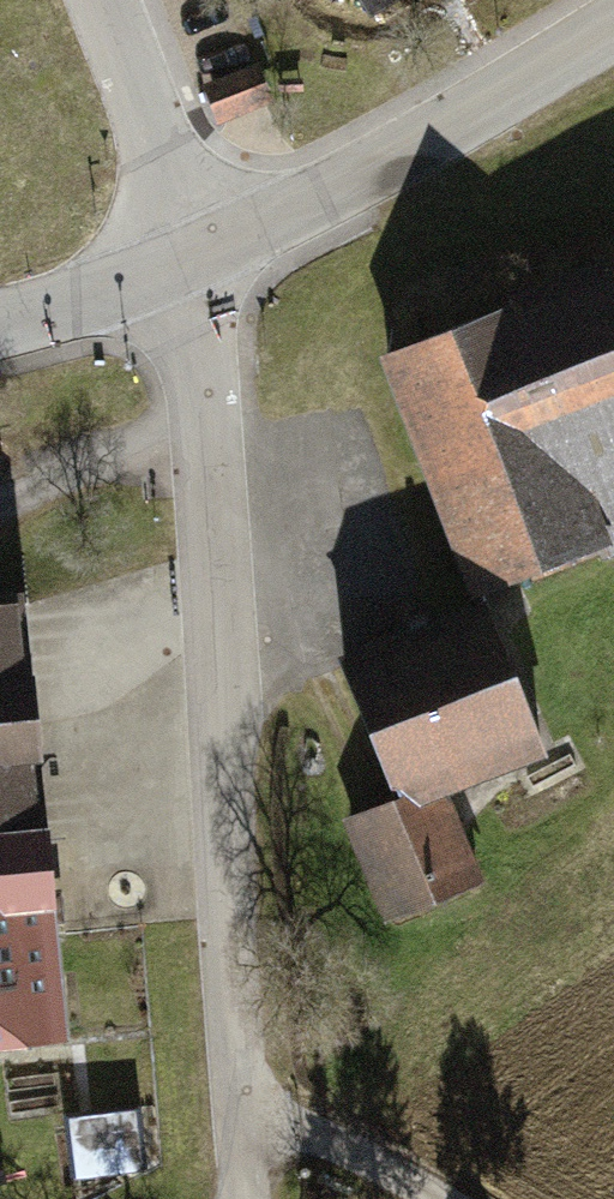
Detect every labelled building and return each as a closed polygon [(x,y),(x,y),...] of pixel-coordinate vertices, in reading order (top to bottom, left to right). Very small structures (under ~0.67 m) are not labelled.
[(365,26),(416,0),(352,0),(365,26)] [(195,85),(188,87),(205,130),(264,106),(246,63),(195,85)] [(394,350),(482,602),(613,553),(613,267),(394,350)] [(404,796),(437,782),(462,772),(471,795),(526,772),(516,751),(549,737),(492,603),(348,663),(404,796)] [(60,1038),(21,604),(0,606),(0,1044),(60,1038)] [(479,882),(437,782),(404,796),(351,818),(393,918),(479,882)] [(73,1126),(83,1185),(150,1174),(141,1115),(73,1126)]
